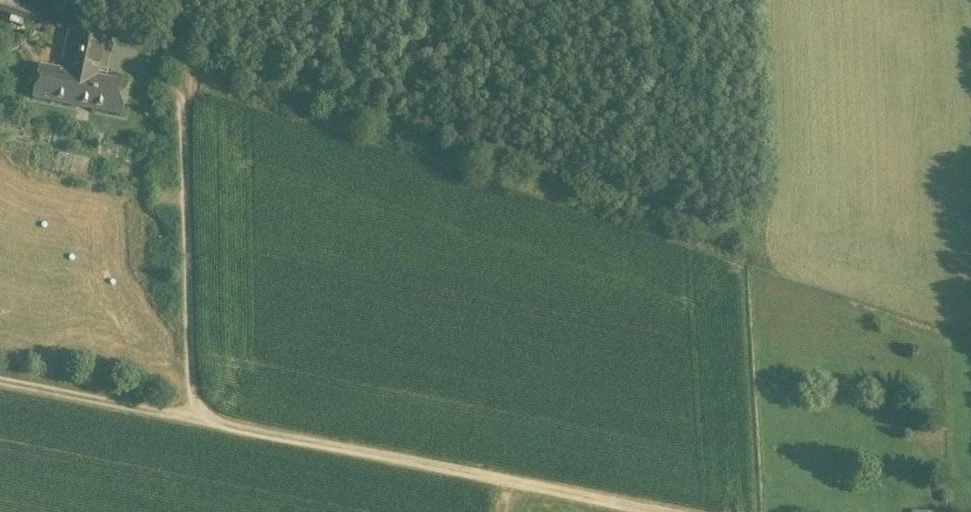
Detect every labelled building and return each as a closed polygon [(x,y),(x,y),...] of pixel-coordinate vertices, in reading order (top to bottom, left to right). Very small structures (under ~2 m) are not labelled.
[(106,38),(76,33),(75,39),(70,63),(76,65),(74,73),(98,77),(100,70),(108,71),(113,46),(105,44),(106,38)] [(74,73),(40,66),(34,98),(122,116),(129,83),(74,73)]
